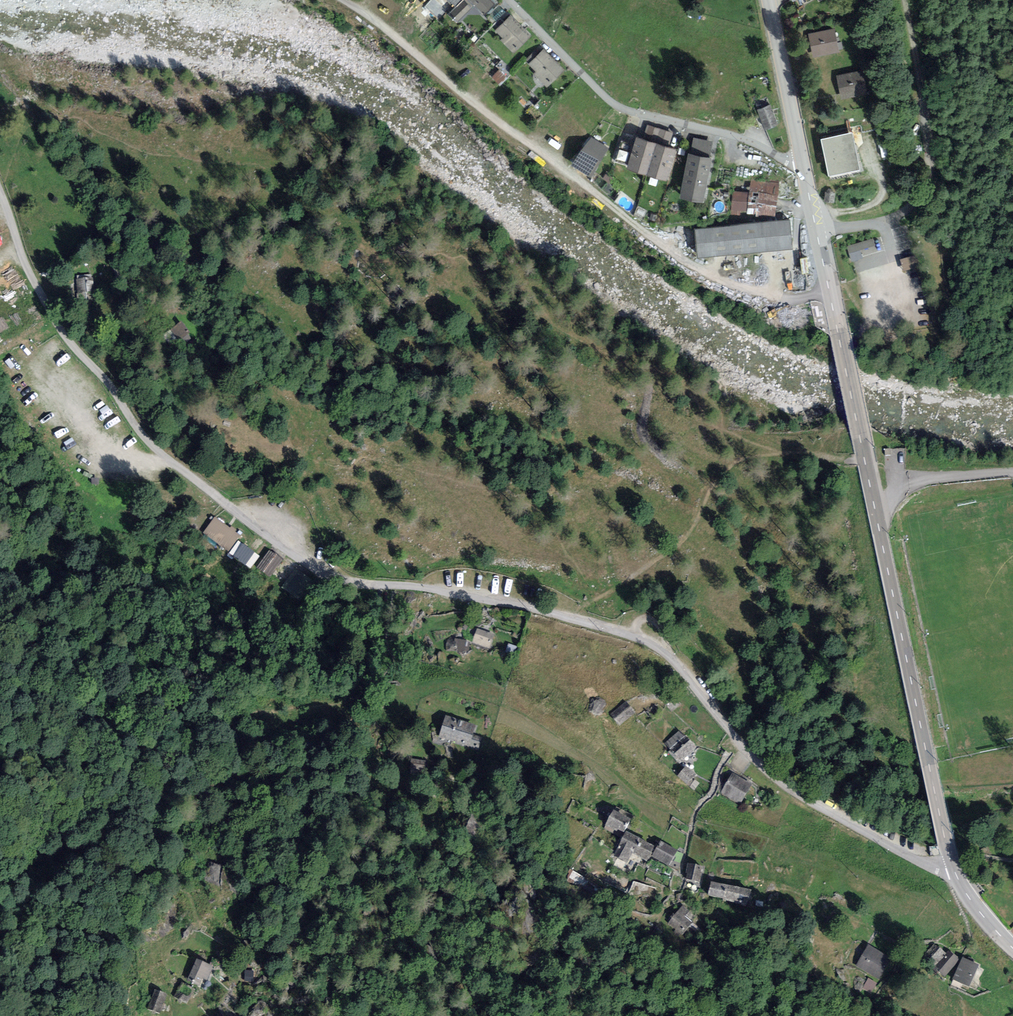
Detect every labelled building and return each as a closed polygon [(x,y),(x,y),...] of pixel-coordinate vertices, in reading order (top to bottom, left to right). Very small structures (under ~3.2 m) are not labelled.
[(464,0),(463,0),(449,14),(457,23),(472,8),(464,0)] [(493,0),(469,0),(484,16),(497,4),(493,0)] [(513,54),(531,36),(511,15),(495,31),(502,38),(500,41),(513,54)] [(834,28),(808,34),(813,57),(840,51),(834,28)] [(547,88),(565,70),(544,49),(528,64),(536,72),(533,74),(547,88)] [(861,70),(836,75),(841,99),(866,94),(861,70)] [(765,131),(778,125),(770,105),(757,110),(765,131)] [(648,125),(643,139),(657,144),(668,148),(673,133),(648,125)] [(853,133),(821,139),(828,176),(860,170),(853,133)] [(591,137),(572,165),(590,177),(609,148),(591,137)] [(647,176),(657,144),(643,139),(637,137),(626,169),(647,176)] [(694,138),(691,154),(709,158),(713,142),(694,138)] [(668,148),(657,144),(647,176),(666,182),(676,150),(668,148)] [(689,154),(679,199),(702,204),(712,159),(709,158),(691,154),(689,154)] [(919,160),(908,160),(908,170),(918,171),(919,160)] [(779,182),(751,179),(749,193),(733,191),(731,215),(775,220),(779,182)] [(694,229),(697,259),(793,249),(790,219),(694,229)] [(92,273),(75,275),(78,300),(95,299),(92,273)] [(181,322),(171,329),(184,346),(194,339),(181,322)] [(215,516),(203,533),(228,551),(239,535),(215,516)] [(260,557),(242,543),(233,555),(251,569),(260,557)] [(270,550),(256,568),(269,577),(283,559),(270,550)] [(494,634),(477,628),(472,643),(489,648),(494,634)] [(470,642),(454,638),(452,649),(468,653),(470,642)] [(517,646),(508,643),(506,653),(515,655),(517,646)] [(605,700),(593,697),(589,712),(602,715),(605,700)] [(636,712),(626,701),(610,715),(619,726),(636,712)] [(439,737),(469,746),(479,749),(482,737),(473,735),(476,724),(445,715),(439,737)] [(669,752),(679,763),(697,747),(686,735),(684,737),(679,731),(665,743),(671,750),(669,752)] [(695,775),(686,766),(677,776),(687,784),(695,775)] [(752,784),(732,773),(721,793),(740,804),(752,784)] [(633,816),(616,806),(604,828),(612,833),(615,828),(624,833),(633,816)] [(626,863),(631,853),(639,838),(626,831),(613,856),(626,863)] [(655,846),(639,838),(631,853),(647,861),(655,846)] [(678,850),(660,840),(652,856),(669,865),(678,850)] [(704,866),(687,863),(684,879),(700,882),(704,866)] [(751,889),(711,881),(708,896),(749,904),(751,889)] [(689,911),(683,905),(667,922),(682,935),(693,923),(685,916),(689,911)] [(937,963),(946,954),(934,943),(926,953),(937,963)] [(891,957),(868,944),(856,966),(879,978),(891,957)] [(950,953),(948,951),(946,954),(937,963),(934,967),(945,976),(959,960),(957,958),(959,957),(952,951),(950,953)] [(979,964),(962,957),(953,979),(970,986),(979,964)] [(213,966),(196,958),(187,980),(200,986),(203,979),(207,981),(213,966)] [(147,1008),(159,1013),(167,995),(155,989),(147,1008)]
